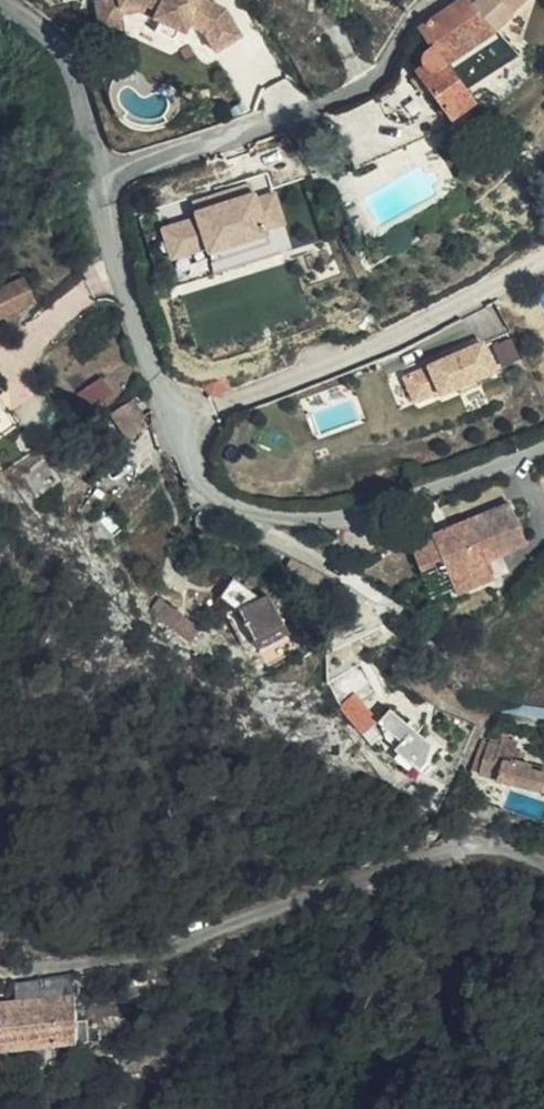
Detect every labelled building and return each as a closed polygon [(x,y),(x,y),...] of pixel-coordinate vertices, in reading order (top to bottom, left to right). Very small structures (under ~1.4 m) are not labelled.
[(247,43),(239,30),(239,3),(231,0),(136,0),(136,3),(137,8),(154,7),(155,4),(173,9),(173,17),(183,19),(201,24),(210,28),(213,21),(223,23),(234,49),(247,43)] [(490,2),(512,25),(531,5),(526,0),(491,0),(490,2)] [(489,1),(474,17),(498,40),(512,25),(490,2),(489,1)] [(137,8),(136,3),(109,5),(114,37),(140,34),(139,19),(137,8)] [(239,30),(247,43),(261,37),(248,6),(239,3),(239,30)] [(137,8),(139,19),(153,18),(154,7),(137,8)] [(429,39),(425,46),(433,53),(423,64),(423,80),(430,88),(424,94),(447,117),(453,123),(469,111),(481,122),(488,116),(478,105),(521,62),(498,40),(474,17),(466,9),(429,39)] [(198,36),(201,24),(183,19),(181,31),(198,36)] [(453,123),(464,133),(466,136),(481,122),(469,111),(453,123)] [(447,117),(433,124),(439,132),(453,123),(447,117)] [(258,196),(253,181),(194,199),(199,217),(164,228),(174,258),(209,247),(211,252),(270,234),(269,229),(289,223),(278,190),(258,196)] [(38,297),(27,276),(0,291),(0,317),(38,297)] [(513,337),(495,345),(505,365),(522,357),(513,337)] [(498,369),(485,341),(405,376),(417,402),(441,391),(442,394),(498,369)] [(104,377),(80,393),(91,408),(114,392),(104,377)] [(17,423),(0,396),(0,434),(17,423)] [(136,463),(157,446),(141,423),(120,440),(136,463)] [(530,545),(511,498),(432,529),(434,533),(412,541),(421,564),(445,554),(460,594),(493,580),(486,562),(530,545)] [(249,614),(260,600),(245,590),(233,605),(225,600),(211,619),(220,626),(215,635),(233,674),(245,669),(278,657),(261,619),(255,620),(249,614)] [(144,627),(186,660),(193,649),(152,618),(144,627)] [(278,657),(245,669),(253,691),(287,678),(278,657)] [(343,703),(377,684),(364,661),(330,680),(343,703)] [(350,720),(367,752),(383,746),(368,713),(350,720)] [(395,771),(422,790),(436,772),(431,766),(434,762),(424,754),(423,755),(395,735),(386,748),(402,760),(395,771)] [(512,766),(513,755),(498,751),(495,764),(512,766)] [(493,773),(488,795),(543,809),(543,780),(534,778),(528,770),(529,760),(513,755),(512,766),(495,764),(493,773)] [(75,995),(12,1001),(14,1021),(37,1019),(57,1014),(77,1013),(75,995)] [(12,1001),(0,1002),(0,1023),(9,1021),(14,1021),(12,1001)] [(77,1013),(57,1014),(60,1047),(79,1044),(77,1013)] [(57,1014),(37,1019),(39,1049),(60,1047),(57,1014)] [(37,1019),(14,1021),(9,1021),(10,1051),(39,1049),(37,1019)] [(10,1051),(9,1021),(0,1023),(0,1052),(10,1051)]
